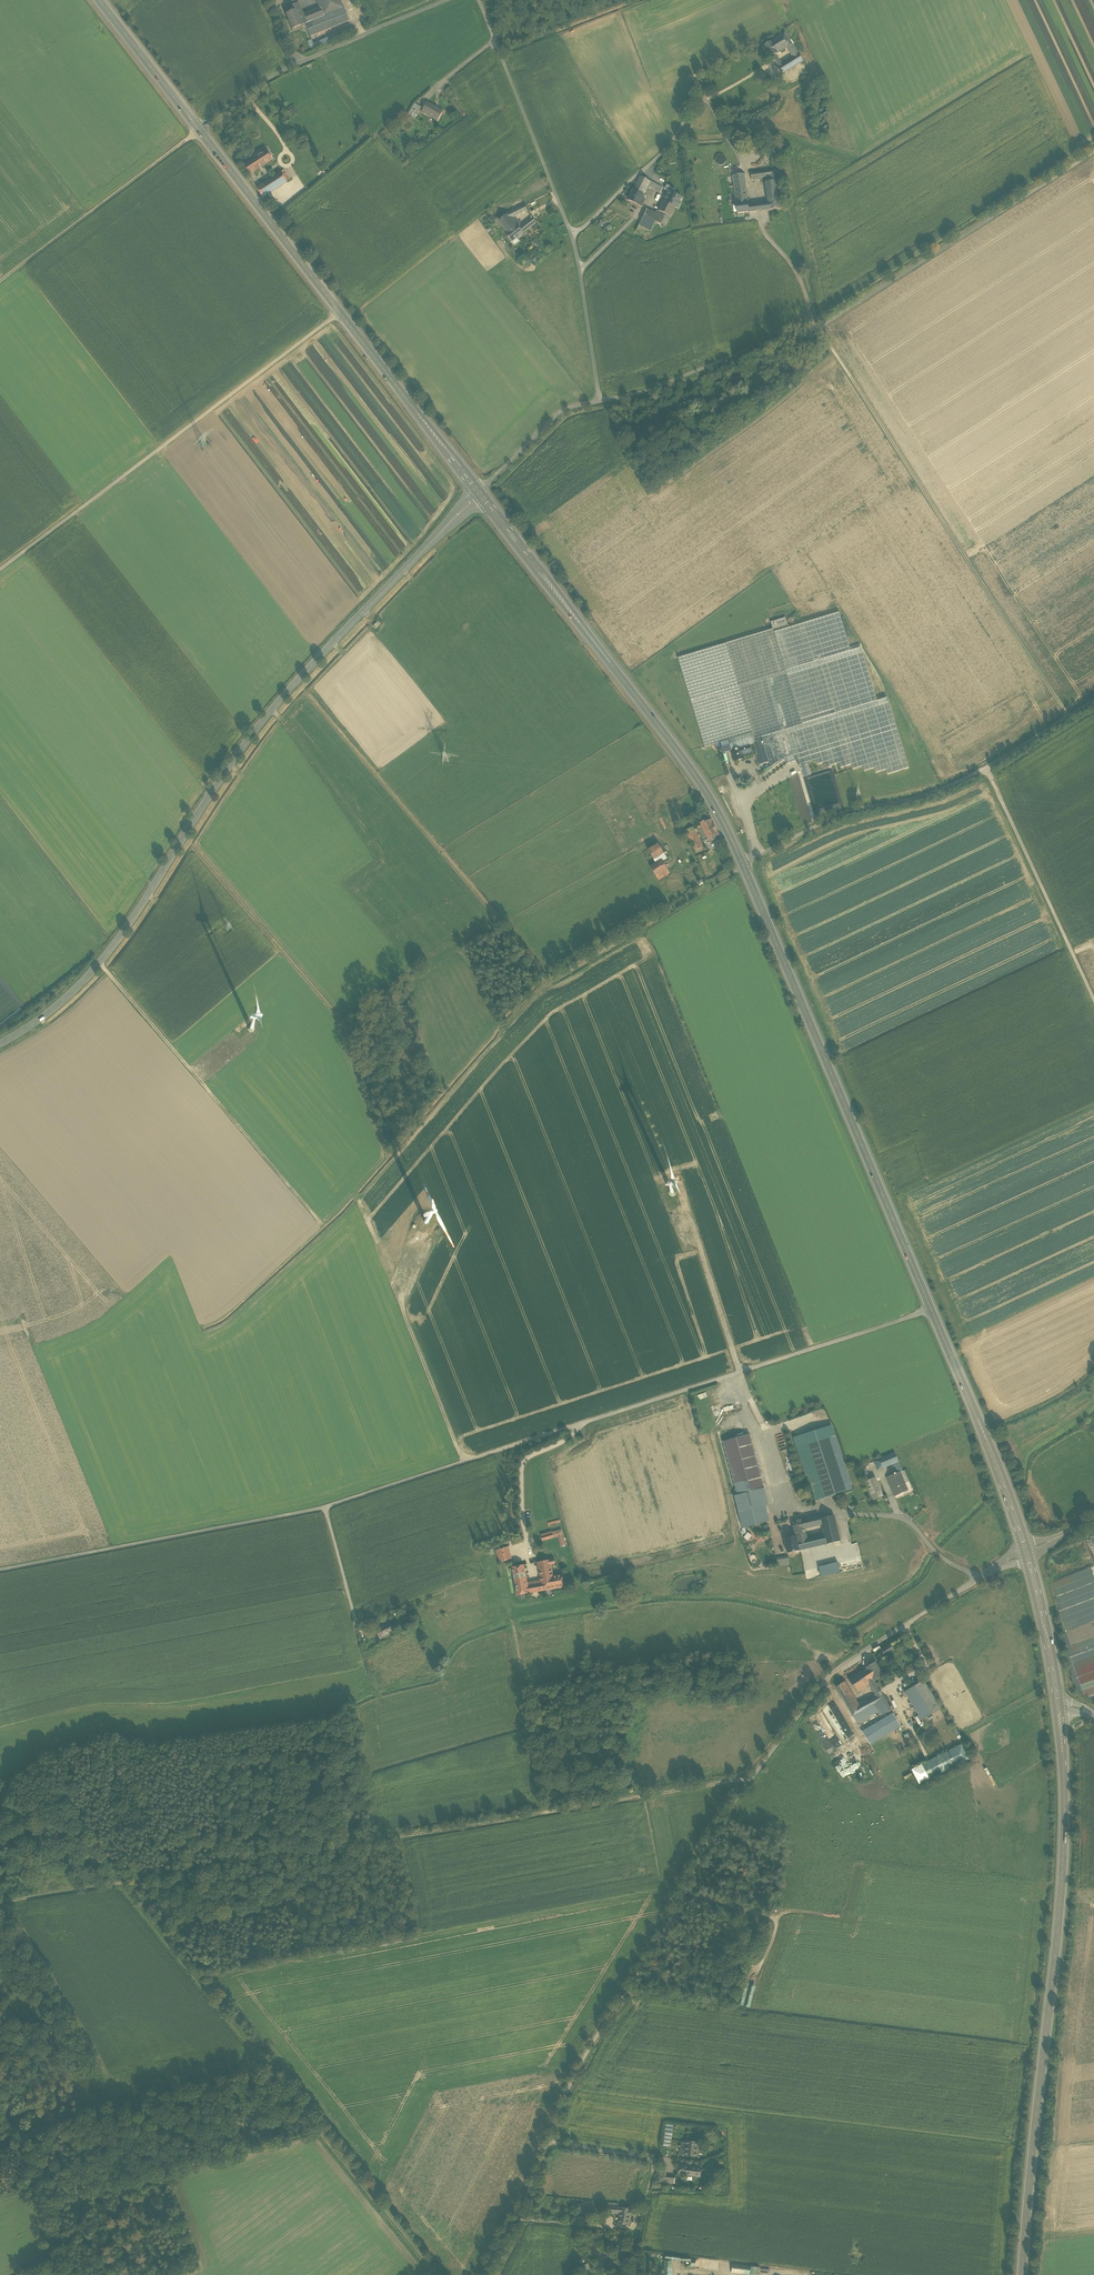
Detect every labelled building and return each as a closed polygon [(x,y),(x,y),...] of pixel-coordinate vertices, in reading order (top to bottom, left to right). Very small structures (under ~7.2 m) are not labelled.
[(318,4),(320,8),(323,16),(344,8),(340,0),(316,0),(318,4)] [(295,11),(287,15),(293,29),(302,25),(305,24),(306,24),(302,15),(298,5),(293,6),(295,11)] [(320,8),(302,15),(306,24),(305,24),(310,37),(318,34),(313,21),(323,16),(320,8)] [(323,16),(313,21),(318,34),(349,22),(344,8),(323,16)] [(318,34),(310,37),(315,48),(357,31),(353,20),(349,22),(318,34)] [(785,33),(771,42),(778,53),(781,52),(781,53),(782,52),(782,51),(786,48),(789,47),(791,47),(793,46),(785,33)] [(771,42),(770,41),(764,45),(772,57),(776,55),(778,53),(771,42)] [(793,46),(791,47),(789,47),(786,48),(792,57),(798,53),(793,46)] [(781,64),(778,66),(783,74),(803,61),(798,53),(792,57),(781,64)] [(692,91),(687,100),(688,101),(687,102),(688,103),(689,101),(690,102),(695,93),(697,94),(698,92),(691,88),(690,90),(692,91)] [(443,111),(427,103),(422,112),(437,121),(443,111)] [(414,104),(407,115),(410,117),(413,113),(417,105),(414,104)] [(417,105),(413,113),(416,116),(421,108),(417,105)] [(288,110),(292,116),(298,112),(294,106),(288,110)] [(264,147),(248,157),(250,160),(251,160),(257,169),(272,159),(264,147)] [(250,160),(242,166),(248,175),(257,169),(251,160),(250,160)] [(280,172),(287,182),(290,180),(284,170),(280,172)] [(775,170),(750,173),(751,179),(766,177),(766,182),(776,181),(775,170)] [(277,174),(256,188),(262,198),(287,182),(280,172),(277,174)] [(744,174),(733,175),(736,199),(747,197),(744,174)] [(640,176),(633,190),(644,195),(648,187),(650,181),(640,176)] [(663,188),(650,181),(648,187),(660,193),(663,188)] [(766,182),(765,182),(768,203),(769,210),(780,208),(776,181),(766,182)] [(644,195),(633,190),(628,200),(639,205),(642,199),(644,195)] [(681,197),(669,191),(664,201),(676,208),(681,197)] [(747,197),(736,199),(738,214),(749,212),(748,206),(747,197)] [(676,208),(664,201),(659,211),(660,212),(666,215),(670,217),(671,217),(676,208)] [(525,205),(511,212),(515,217),(528,210),(525,205)] [(655,213),(647,209),(644,215),(652,220),(655,213)] [(511,212),(498,221),(503,228),(516,218),(515,217),(511,212)] [(664,218),(655,213),(652,220),(656,222),(661,224),(664,218)] [(652,220),(644,215),(642,219),(654,225),(656,222),(652,220)] [(664,218),(661,224),(666,226),(670,217),(666,215),(664,218)] [(516,218),(503,228),(508,234),(520,224),(516,218)] [(533,218),(522,226),(524,228),(526,230),(536,223),(533,218)] [(654,225),(642,219),(636,231),(648,238),(654,225)] [(508,234),(506,235),(511,241),(526,230),(524,228),(520,230),(518,227),(521,225),(520,224),(508,234)] [(839,613),(774,632),(802,725),(772,734),(780,760),(787,758),(788,763),(798,760),(800,764),(817,759),(818,764),(828,761),(830,765),(840,762),(841,767),(851,764),(853,769),(863,766),(865,771),(875,768),(876,772),(887,769),(888,774),(909,768),(888,698),(877,701),(861,647),(850,651),(839,613)] [(786,618),(771,623),(772,629),(773,629),(788,625),(786,618)] [(772,629),(677,658),(705,747),(729,740),(752,733),(755,742),(762,740),(764,745),(768,743),(771,754),(767,755),(769,762),(770,767),(780,760),(772,734),(802,725),(774,632),(773,629),(772,629)] [(752,733),(729,740),(732,751),(741,748),(754,744),(754,743),(755,742),(752,733)] [(764,745),(762,740),(755,742),(754,743),(754,744),(760,765),(769,762),(767,755),(764,745)] [(750,746),(741,749),(741,748),(732,751),(731,751),(732,756),(733,755),(735,761),(744,759),(743,755),(752,752),(750,746)] [(748,777),(740,783),(743,786),(745,784),(746,786),(751,782),(748,777)] [(718,836),(711,821),(707,822),(707,821),(701,824),(703,827),(708,839),(710,842),(715,839),(715,838),(718,836)] [(697,835),(693,827),(686,830),(696,853),(704,849),(699,837),(700,837),(699,834),(697,835)] [(703,827),(698,829),(704,841),(708,839),(703,827)] [(658,844),(648,850),(657,863),(662,860),(662,861),(667,858),(658,844)] [(662,861),(662,860),(657,863),(650,867),(658,880),(670,873),(662,861)] [(741,1425),(720,1431),(723,1442),(744,1436),(741,1425)] [(744,1436),(723,1442),(737,1495),(734,1496),(739,1514),(750,1510),(763,1507),(766,1506),(766,1505),(769,1505),(750,1434),(744,1436)] [(835,1436),(807,1445),(825,1498),(852,1489),(835,1436)] [(895,1453),(879,1459),(883,1468),(899,1462),(895,1453)] [(879,1459),(874,1461),(878,1470),(883,1468),(879,1459)] [(875,1477),(870,1479),(865,1468),(860,1471),(865,1482),(873,1500),(883,1496),(875,1477)] [(902,1471),(887,1477),(890,1484),(894,1483),(896,1487),(905,1483),(907,1482),(904,1475),(902,1471)] [(905,1483),(896,1487),(894,1483),(890,1484),(894,1496),(907,1490),(905,1483)] [(763,1507),(750,1510),(752,1518),(765,1514),(763,1507)] [(765,1514),(752,1518),(750,1510),(739,1514),(743,1530),(755,1527),(768,1524),(765,1514)] [(819,1515),(811,1517),(813,1527),(821,1525),(820,1521),(821,1521),(819,1515)] [(821,1521),(820,1521),(821,1525),(825,1540),(826,1544),(837,1541),(831,1518),(821,1521)] [(803,1519),(792,1522),(796,1535),(806,1533),(805,1529),(803,1519)] [(561,1529),(552,1532),(553,1533),(554,1538),(559,1536),(563,1535),(561,1529)] [(744,1537),(748,1540),(752,1535),(748,1532),(744,1537)] [(806,1533),(796,1535),(800,1550),(826,1544),(825,1540),(824,1540),(811,1543),(809,1532),(806,1533)] [(796,1535),(784,1538),(788,1553),(800,1550),(796,1535)] [(509,1547),(496,1551),(499,1562),(512,1559),(509,1547)] [(788,1556),(777,1558),(778,1567),(790,1564),(788,1558),(788,1556)] [(554,1559),(537,1562),(541,1583),(542,1587),(546,1586),(556,1585),(556,1580),(554,1581),(553,1576),(551,1565),(555,1564),(554,1559)] [(819,1566),(821,1576),(840,1572),(838,1562),(819,1566)] [(524,1565),(512,1567),(517,1595),(529,1593),(528,1586),(524,1565)] [(553,1576),(554,1581),(556,1580),(556,1585),(546,1586),(547,1590),(564,1587),(562,1574),(553,1576)] [(541,1583),(528,1586),(529,1593),(547,1590),(546,1586),(542,1587),(541,1583)] [(403,1608),(390,1614),(392,1618),(405,1612),(403,1608)] [(389,1621),(374,1629),(379,1639),(394,1632),(389,1621)] [(891,1644),(879,1651),(883,1657),(894,1649),(891,1644)] [(875,1662),(866,1667),(863,1670),(870,1684),(874,1681),(883,1675),(875,1662)] [(863,1670),(848,1679),(857,1693),(869,1685),(870,1684),(863,1670)] [(940,1709),(923,1680),(904,1692),(921,1720),(940,1709)] [(859,1705),(845,1681),(836,1687),(853,1716),(870,1705),(868,1701),(859,1705)] [(880,1690),(874,1681),(870,1684),(869,1685),(874,1693),(880,1690)] [(891,1710),(882,1694),(876,1697),(881,1705),(876,1708),(878,1711),(881,1716),(891,1710)] [(876,1697),(876,1696),(868,1701),(870,1705),(873,1704),(876,1708),(881,1705),(876,1697)] [(842,1741),(849,1738),(850,1731),(846,1724),(845,1724),(845,1723),(840,1722),(838,1723),(836,1721),(837,1719),(843,1716),(836,1701),(822,1708),(821,1714),(817,1713),(816,1716),(822,1727),(824,1727),(826,1726),(829,1727),(831,1726),(830,1730),(830,1732),(828,1740),(825,1740),(822,1741),(827,1752),(841,1745),(842,1741)] [(870,1705),(853,1716),(857,1723),(878,1711),(876,1708),(873,1704),(870,1705)] [(893,1713),(862,1732),(870,1744),(901,1726),(893,1713)] [(961,1744),(911,1769),(919,1784),(969,1759),(961,1744)] [(673,2124),(666,2123),(663,2145),(670,2146),(673,2124)] [(699,2142),(685,2140),(685,2142),(681,2142),(680,2155),(697,2156),(699,2142)] [(701,2168),(679,2165),(678,2174),(700,2177),(701,2168)] [(619,2213),(631,2214),(631,2208),(619,2206),(618,2206),(607,2206),(606,2213),(619,2213)] [(631,2214),(619,2213),(617,2223),(629,2225),(631,2214)] [(690,2267),(716,2268),(716,2259),(690,2258),(690,2267)] [(760,2274),(761,2266),(732,2263),(731,2271),(760,2274)]
